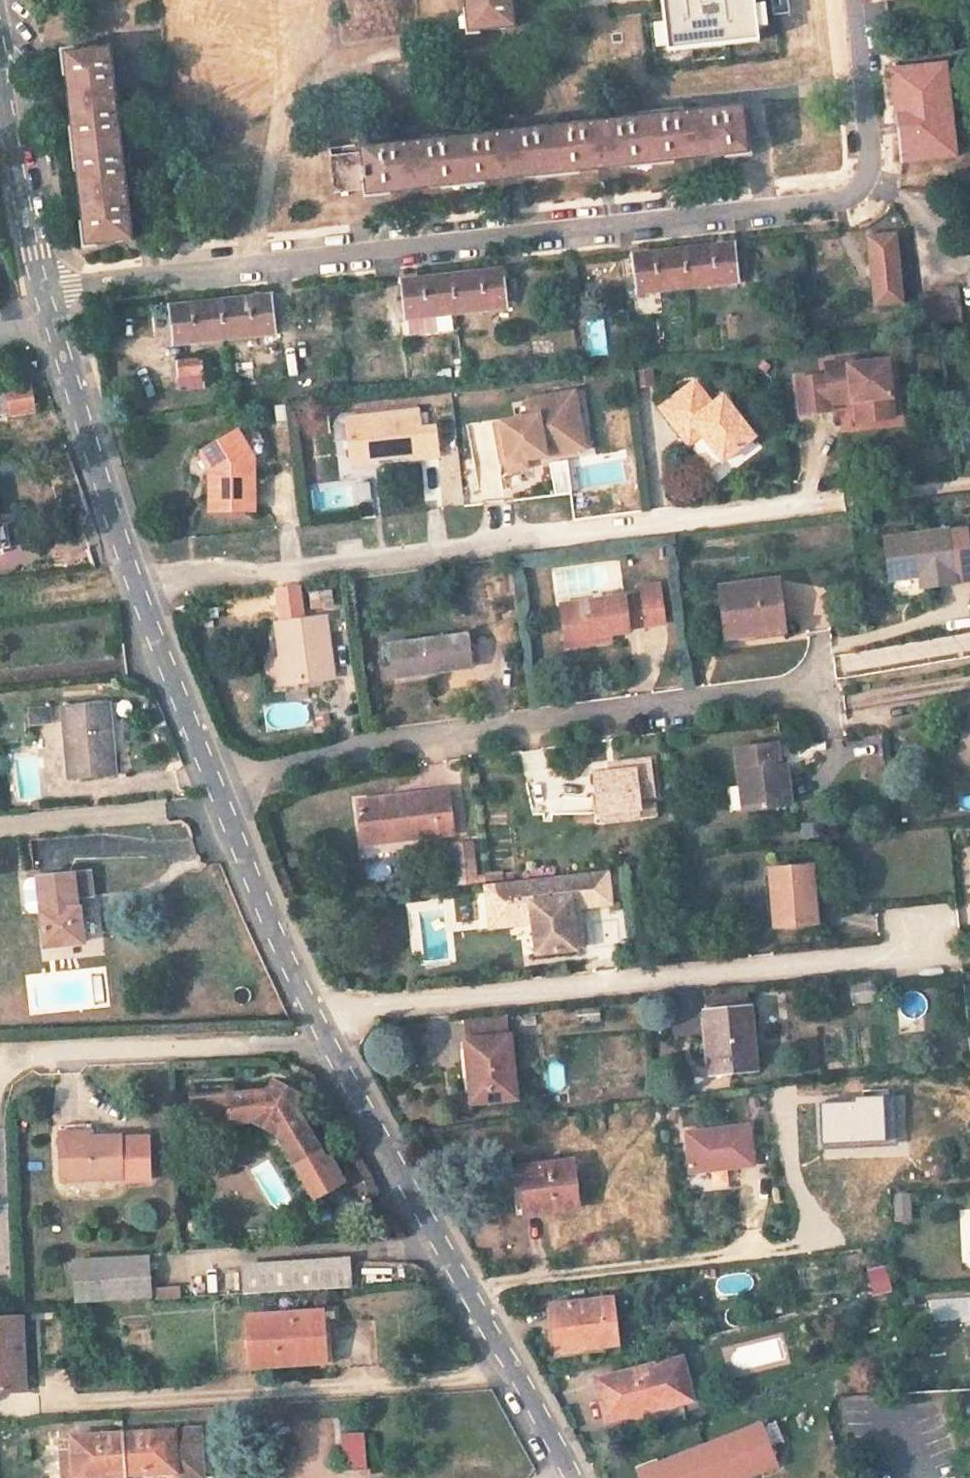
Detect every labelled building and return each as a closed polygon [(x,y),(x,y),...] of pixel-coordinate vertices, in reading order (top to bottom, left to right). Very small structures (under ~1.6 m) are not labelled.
[(514,28),(511,0),(465,0),(466,16),(473,16),(475,33),(514,28)] [(673,55),(779,43),(775,0),(667,0),(673,55)] [(473,16),(466,16),(468,33),(475,33),(473,16)] [(654,20),(655,46),(667,46),(666,20),(654,20)] [(110,49),(70,53),(72,70),(65,71),(69,98),(78,96),(79,107),(70,107),(73,134),(79,133),(83,164),(77,165),(79,192),(89,190),(90,201),(80,202),(84,229),(90,228),(92,245),(131,240),(110,49)] [(946,63),(890,69),(901,163),(956,156),(946,63)] [(78,96),(69,98),(70,107),(79,107),(78,96)] [(747,146),(742,107),(361,150),(362,156),(330,157),(334,193),(366,189),(383,188),(384,194),(410,190),(409,181),(419,179),(420,189),(447,187),(446,181),(477,176),(478,183),(504,180),(503,170),(514,169),(515,179),(541,176),(541,169),(572,166),(572,173),(599,169),(598,160),(608,159),(609,168),(636,165),(635,159),(666,156),(667,162),(694,159),(693,149),(703,148),(704,157),(731,155),(730,149),(747,146)] [(79,133),(73,134),(77,165),(83,164),(79,133)] [(731,155),(747,153),(747,146),(730,149),(731,155)] [(694,159),(704,157),(703,148),(693,149),(694,159)] [(636,165),(667,162),(666,156),(635,159),(636,165)] [(599,169),(609,168),(608,159),(598,160),(599,169)] [(541,176),(572,173),(572,166),(541,169),(541,176)] [(504,180),(515,179),(514,169),(503,170),(504,180)] [(447,187),(478,183),(477,176),(446,181),(447,187)] [(410,190),(420,189),(419,179),(409,181),(410,190)] [(89,190),(79,192),(80,202),(90,201),(89,190)] [(90,228),(84,229),(86,245),(92,245),(90,228)] [(896,233),(866,236),(874,307),(904,304),(896,233)] [(735,243),(631,255),(636,293),(740,282),(735,243)] [(504,269),(400,280),(404,320),(508,308),(504,269)] [(919,295),(923,327),(962,322),(957,286),(936,289),(936,292),(919,295)] [(272,294),(168,306),(173,345),(276,333),(272,294)] [(587,319),(590,356),(607,354),(604,317),(587,319)] [(202,358),(176,361),(179,390),(205,387),(202,358)] [(853,361),(826,364),(827,376),(797,379),(803,415),(833,412),(833,404),(856,402),(868,400),(871,421),(895,417),(888,360),(854,365),(853,361)] [(712,406),(694,383),(660,409),(678,433),(687,426),(697,439),(701,436),(721,463),(753,438),(723,397),(712,406)] [(9,415),(34,412),(30,385),(5,388),(9,415)] [(581,391),(568,392),(570,410),(583,409),(581,391)] [(536,412),(506,415),(510,455),(511,465),(529,462),(528,454),(548,453),(548,447),(587,443),(583,409),(570,410),(568,392),(534,396),(536,412)] [(868,400),(856,402),(858,422),(871,421),(868,400)] [(623,408),(605,409),(608,447),(626,446),(623,408)] [(418,411),(346,419),(350,457),(375,454),(375,459),(376,459),(406,456),(407,460),(438,456),(435,427),(420,429),(418,411)] [(506,415),(500,416),(504,456),(510,455),(506,415)] [(687,426),(678,433),(688,446),(697,439),(687,426)] [(254,510),(253,458),(237,431),(203,451),(214,469),(214,476),(210,476),(210,511),(254,510)] [(587,443),(548,447),(548,453),(587,448),(587,443)] [(375,454),(350,457),(351,466),(377,463),(376,459),(375,459),(375,454)] [(328,505),(371,502),(369,480),(327,483),(328,505)] [(953,583),(946,531),(885,539),(890,579),(921,575),(923,587),(953,583)] [(783,626),(778,580),(720,588),(726,638),(753,636),(753,630),(758,629),(783,626)] [(628,627),(664,622),(660,593),(659,585),(638,588),(639,595),(561,606),(565,640),(609,634),(629,631),(628,627)] [(184,606),(176,608),(179,617),(187,614),(184,606)] [(325,618),(276,624),(281,660),(284,684),(333,678),(325,618)] [(611,641),(609,634),(565,640),(566,648),(611,641)] [(471,667),(467,635),(389,646),(393,677),(435,672),(471,667)] [(853,665),(881,664),(881,652),(852,653),(853,665)] [(281,660),(271,662),(274,685),(284,684),(281,660)] [(435,679),(435,672),(393,677),(395,684),(403,684),(435,679)] [(113,746),(109,703),(62,707),(68,780),(116,775),(115,759),(104,760),(103,747),(113,746)] [(27,706),(28,723),(51,722),(50,705),(27,706)] [(958,753),(969,757),(969,714),(958,753)] [(779,766),(776,743),(736,749),(740,785),(747,785),(750,811),(790,805),(785,765),(779,766)] [(113,746),(103,747),(104,760),(115,759),(113,746)] [(955,758),(969,763),(969,757),(958,753),(955,758)] [(653,795),(648,760),(613,765),(614,773),(595,775),(600,814),(639,809),(638,797),(653,795)] [(747,785),(740,785),(744,812),(750,811),(747,785)] [(452,833),(447,791),(358,802),(361,836),(397,831),(398,840),(452,833)] [(640,818),(639,809),(600,814),(601,822),(640,818)] [(397,831),(361,836),(363,844),(398,840),(397,831)] [(473,842),(451,844),(455,877),(476,875),(473,842)] [(779,927),(817,924),(812,866),(774,869),(769,870),(770,874),(771,891),(776,890),(779,927)] [(613,900),(609,867),(495,881),(499,915),(519,913),(517,900),(531,898),(534,918),(539,918),(543,948),(579,944),(579,942),(586,940),(584,922),(576,915),(575,904),(582,903),(613,900)] [(38,877),(45,947),(82,943),(79,909),(76,909),(75,898),(92,897),(89,871),(38,877)] [(776,890),(771,891),(770,874),(765,875),(769,928),(779,927),(776,890)] [(476,875),(455,877),(456,886),(485,882),(485,877),(477,877),(476,875)] [(519,913),(499,915),(500,922),(534,918),(531,898),(517,900),(519,913)] [(582,903),(575,904),(576,915),(584,922),(582,903)] [(874,982),(852,985),(853,1002),(876,999),(874,982)] [(748,993),(704,997),(706,1012),(708,1012),(749,1008),(748,993)] [(754,1069),(749,1008),(708,1012),(711,1050),(709,1050),(711,1074),(754,1069)] [(510,1037),(508,1017),(464,1022),(466,1041),(468,1041),(510,1037)] [(515,1098),(510,1037),(468,1041),(472,1079),(470,1079),(472,1103),(515,1098)] [(567,1087),(562,1061),(546,1064),(551,1090),(567,1087)] [(299,1095),(274,1081),(271,1086),(296,1099),(299,1095)] [(232,1085),(190,1088),(193,1122),(230,1119),(230,1123),(254,1122),(257,1116),(279,1129),(276,1134),(284,1146),(297,1168),(322,1153),(293,1105),(296,1099),(271,1086),(268,1092),(233,1095),(232,1085)] [(823,1108),(829,1149),(887,1141),(881,1100),(823,1108)] [(279,1129),(257,1116),(254,1122),(276,1134),(279,1129)] [(60,1126),(60,1138),(107,1136),(107,1130),(91,1131),(91,1124),(60,1126)] [(751,1126),(688,1133),(692,1175),(755,1168),(751,1126)] [(61,1181),(121,1179),(120,1138),(120,1136),(107,1136),(60,1138),(61,1181)] [(147,1137),(120,1138),(121,1179),(121,1182),(149,1181),(147,1137)] [(297,1168),(301,1176),(327,1161),(326,1160),(322,1153),(297,1168)] [(327,1161),(301,1176),(315,1198),(343,1181),(330,1158),(326,1160),(327,1161)] [(528,1214),(577,1208),(571,1161),(521,1167),(524,1187),(528,1214)] [(517,1215),(528,1214),(524,1187),(513,1188),(517,1215)] [(894,1192),(894,1222),(912,1222),(911,1192),(894,1192)] [(146,1257),(74,1261),(77,1301),(149,1296),(146,1257)] [(350,1287),(349,1261),(244,1268),(245,1294),(350,1287)] [(866,1270),(870,1292),(892,1288),(887,1265),(866,1270)] [(180,1285),(156,1287),(156,1298),(180,1297),(180,1285)] [(555,1348),(617,1341),(612,1298),(550,1305),(555,1348)] [(969,1316),(969,1299),(932,1300),(932,1316),(969,1316)] [(323,1312),(247,1317),(250,1366),(312,1362),(314,1362),(312,1337),(324,1336),(323,1317),(323,1312)] [(330,1317),(323,1317),(324,1336),(312,1337),(314,1362),(312,1362),(313,1364),(332,1363),(331,1334),(330,1317)] [(0,1319),(0,1392),(25,1390),(21,1318),(0,1319)] [(643,1406),(690,1395),(681,1358),(595,1378),(605,1421),(644,1412),(643,1406)] [(199,1429),(123,1434),(125,1472),(142,1472),(142,1474),(175,1472),(175,1477),(193,1477),(202,1477),(199,1429)] [(743,1431),(657,1464),(655,1460),(637,1467),(641,1477),(743,1477),(758,1472),(743,1431)] [(125,1472),(123,1434),(72,1437),(72,1449),(60,1450),(62,1474),(74,1474),(74,1477),(76,1477),(108,1476),(108,1473),(125,1472)] [(345,1471),(361,1470),(359,1442),(343,1444),(345,1471)]
